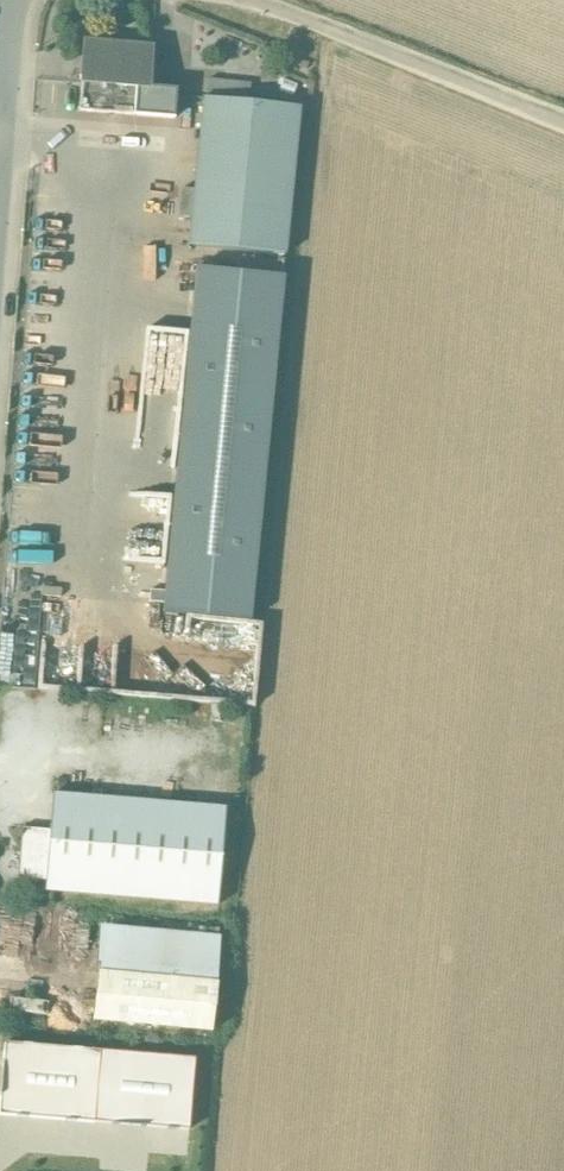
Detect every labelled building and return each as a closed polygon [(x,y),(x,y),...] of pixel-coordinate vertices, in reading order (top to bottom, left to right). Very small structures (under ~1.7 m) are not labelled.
[(151,51),(86,45),(83,79),(80,112),(144,118),(151,51)] [(250,97),(251,80),(207,79),(207,95),(250,97)] [(300,108),(204,98),(189,245),(191,246),(286,255),(300,108)] [(281,277),(199,269),(165,612),(247,620),(281,277)] [(221,909),(231,807),(60,792),(56,829),(29,827),(25,876),(54,878),(52,894),(221,909)] [(102,928),(99,973),(217,983),(221,937),(102,928)] [(217,983),(99,973),(95,1022),(214,1032),(217,983)] [(3,1044),(0,1086),(0,1115),(95,1123),(100,1052),(3,1044)] [(100,1052),(95,1123),(188,1131),(194,1060),(100,1052)]
